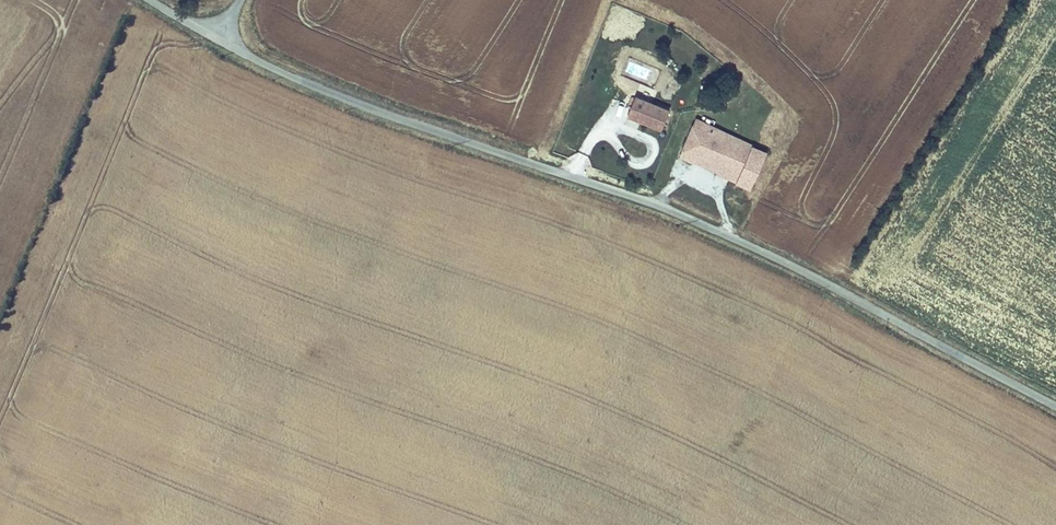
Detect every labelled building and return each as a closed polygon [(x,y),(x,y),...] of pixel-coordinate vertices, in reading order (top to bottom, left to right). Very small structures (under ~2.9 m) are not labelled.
[(710,90),(694,84),(692,91),(707,98),(710,90)] [(636,98),(628,116),(668,133),(671,125),(669,124),(673,113),(636,98)] [(737,183),(751,147),(696,120),(680,158),(693,164),(699,149),(712,155),(709,164),(722,170),(721,176),(737,183)] [(777,158),(751,147),(737,183),(762,195),(777,158)] [(699,149),(693,164),(721,176),(722,170),(709,164),(712,155),(699,149)] [(633,155),(623,151),(618,163),(628,168),(633,155)]
